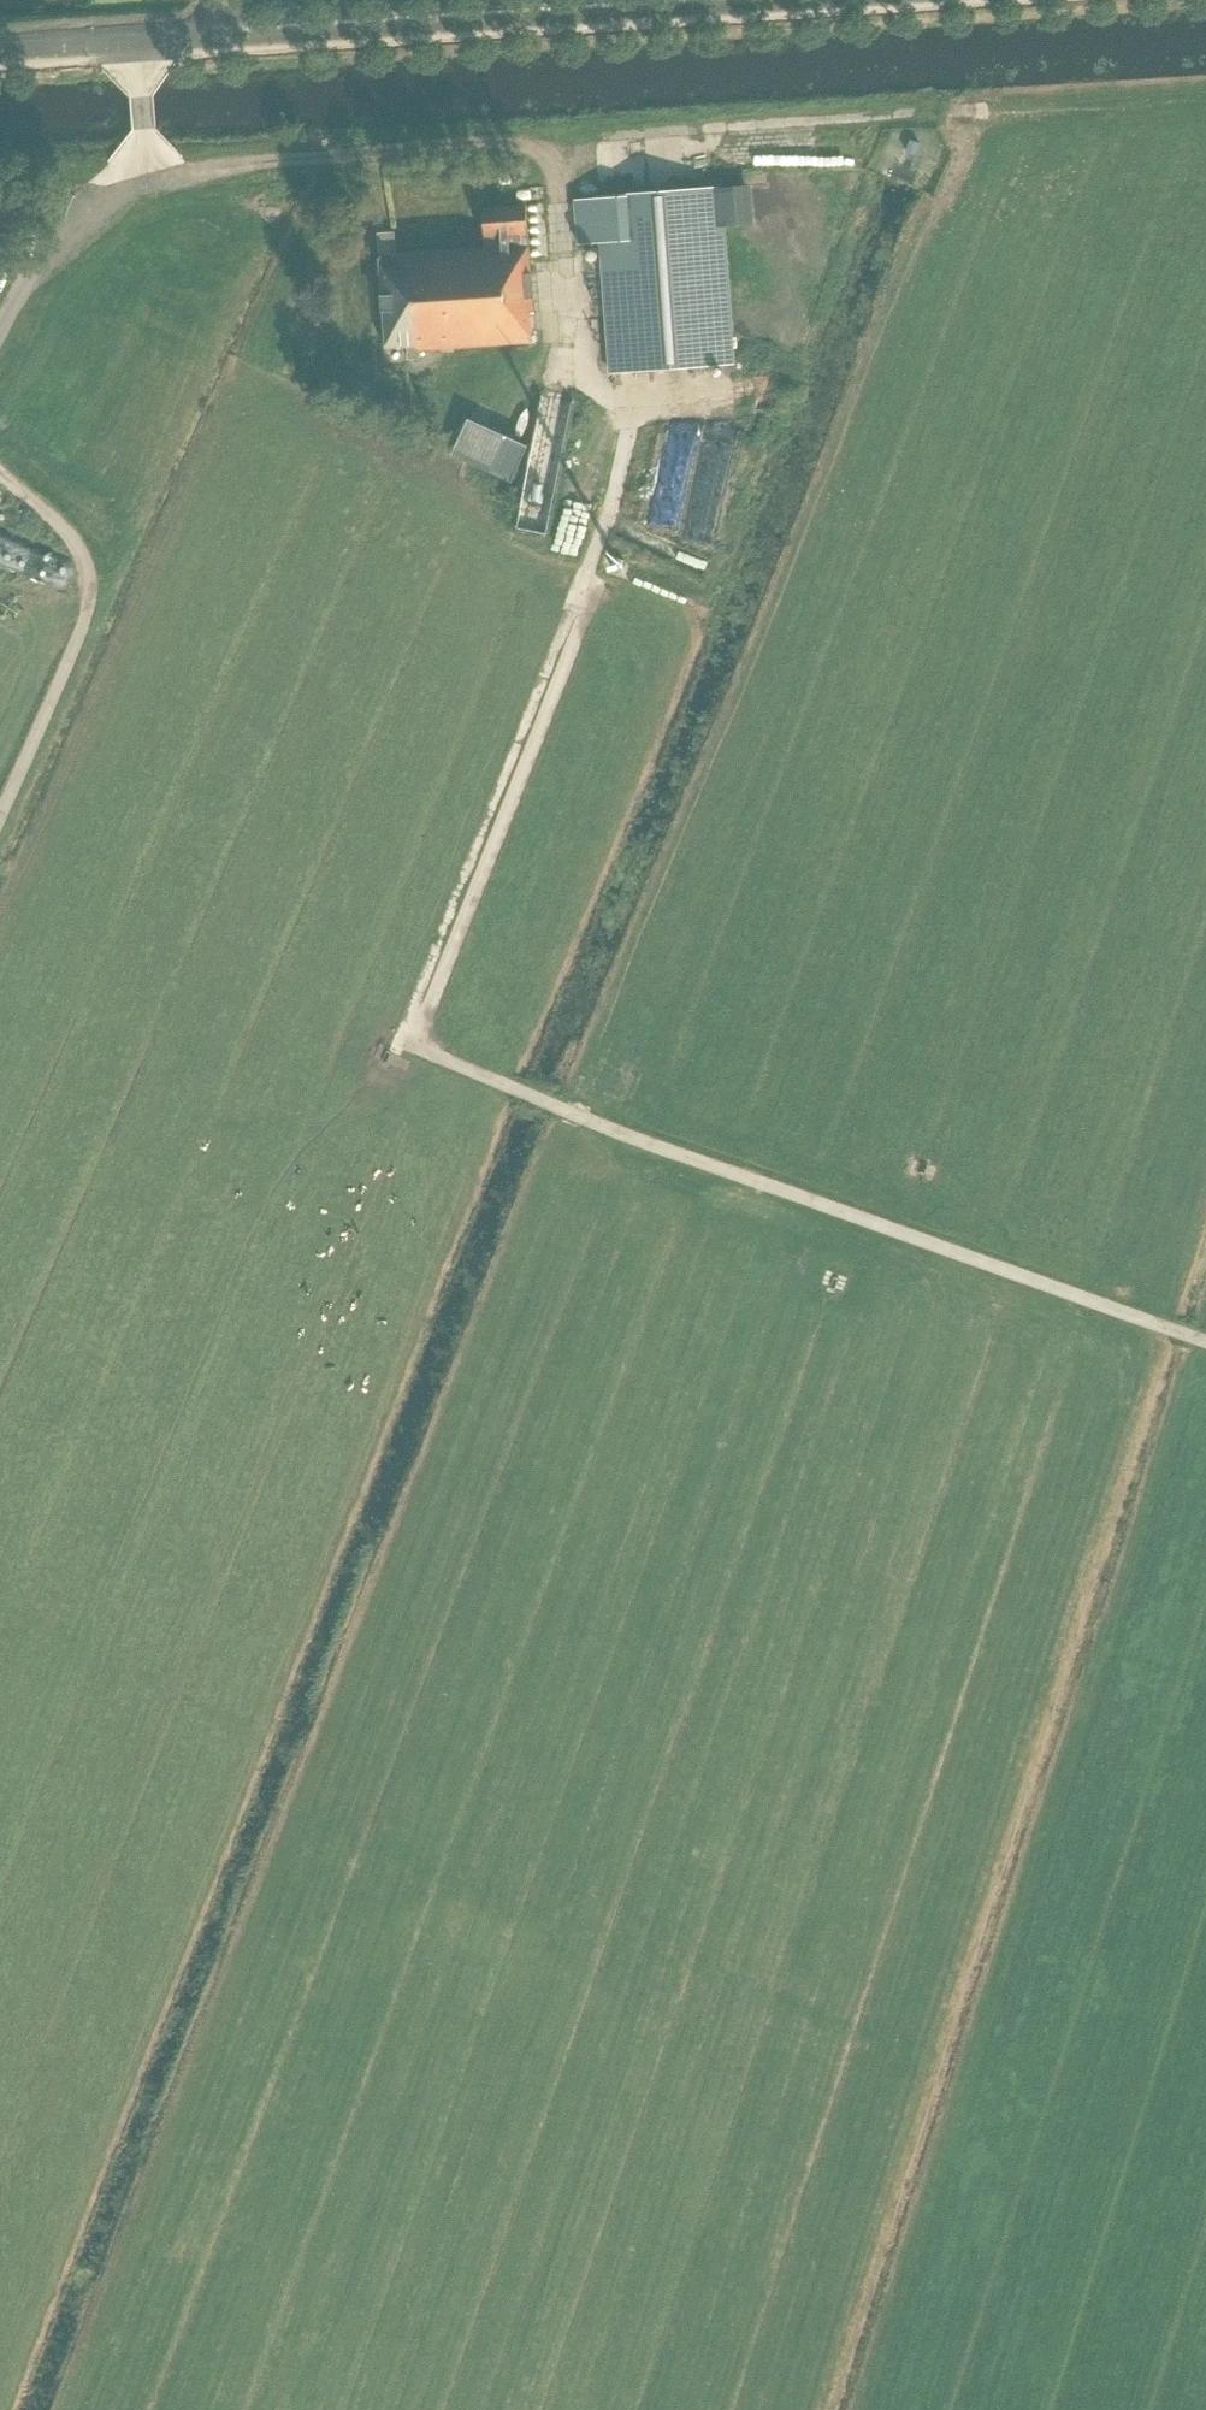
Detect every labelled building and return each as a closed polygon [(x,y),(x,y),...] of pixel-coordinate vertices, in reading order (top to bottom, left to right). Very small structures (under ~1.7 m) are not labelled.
[(751,185),(599,197),(599,199),(575,201),(579,244),(602,242),(613,374),(732,364),(720,228),(754,226),(751,185)] [(379,233),(387,348),(408,347),(408,359),(421,358),(420,349),(532,342),(530,314),(534,313),(526,205),(483,208),(486,248),(396,254),(395,232),(379,233)] [(528,447),(468,419),(451,456),(511,484),(528,447)]
